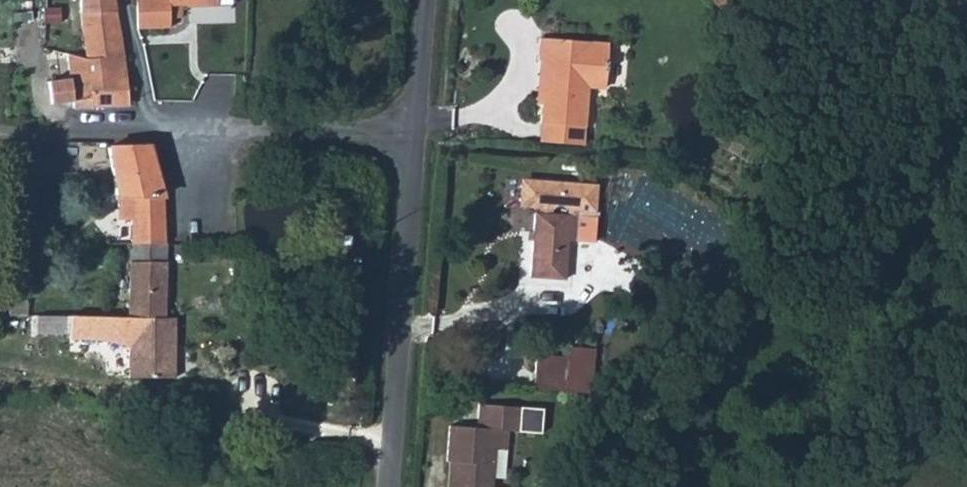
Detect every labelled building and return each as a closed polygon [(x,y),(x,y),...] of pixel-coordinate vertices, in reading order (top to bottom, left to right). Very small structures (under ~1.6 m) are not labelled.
[(121,56),(112,0),(80,0),(80,13),(84,48),(85,58),(121,56)] [(126,7),(127,17),(137,17),(138,29),(170,28),(170,20),(180,20),(183,19),(185,14),(184,11),(181,8),(182,0),(136,0),(136,7),(126,7)] [(620,47),(581,36),(553,33),(550,54),(557,55),(555,81),(551,117),(594,121),(595,113),(598,82),(616,84),(618,58),(620,47)] [(592,37),(581,36),(620,47),(620,40),(592,37)] [(121,56),(85,58),(66,52),(69,79),(72,101),(89,100),(91,109),(128,106),(127,95),(123,71),(121,56)] [(162,195),(149,146),(106,146),(108,165),(112,193),(115,200),(116,206),(129,207),(129,218),(128,244),(162,244),(162,195)] [(546,203),(546,208),(558,210),(559,204),(564,200),(569,201),(574,206),(573,211),(584,212),(584,207),(602,209),(604,181),(535,175),(527,181),(526,195),(532,202),(546,203)] [(129,207),(116,206),(118,218),(129,218),(129,207)] [(542,208),(534,271),(568,275),(573,234),(600,236),(602,214),(584,212),(573,211),(558,210),(546,208),(542,208)] [(129,245),(128,261),(162,261),(162,244),(128,244),(128,245),(129,245)] [(128,261),(128,290),(162,292),(162,261),(128,261)] [(162,292),(128,290),(126,375),(172,375),(172,317),(161,317),(162,292)] [(32,330),(97,332),(97,314),(33,312),(32,330)] [(540,349),(536,383),(564,386),(569,352),(540,349)] [(501,459),(511,459),(513,440),(523,440),(524,416),(491,414),(488,438),(457,436),(455,472),(457,473),(462,473),(461,486),(499,486),(501,459)]
